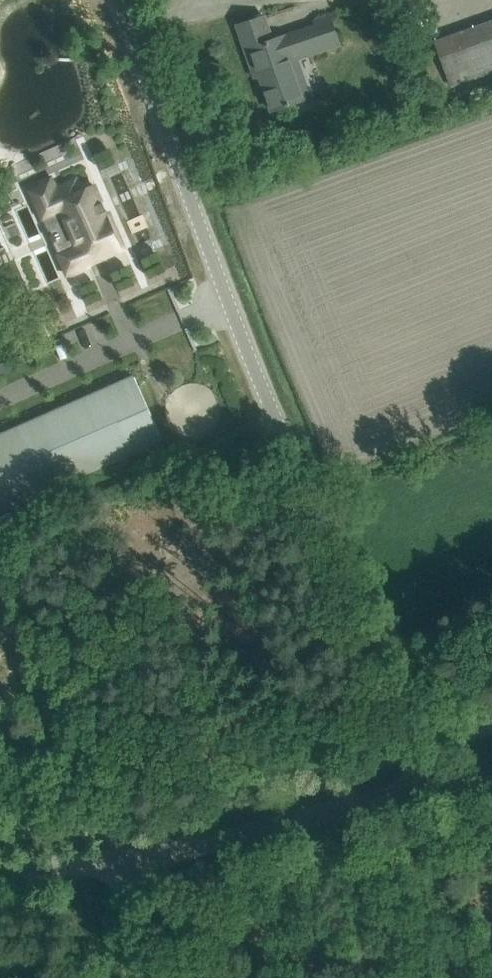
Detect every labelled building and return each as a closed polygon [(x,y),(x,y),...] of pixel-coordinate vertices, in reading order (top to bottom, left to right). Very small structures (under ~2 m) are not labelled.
[(257,18),(238,25),(255,76),(264,73),(269,88),(265,90),(272,109),(313,95),(300,58),(338,45),(327,14),(316,18),(318,24),(272,40),(264,16),(257,18)] [(436,39),(453,86),(491,72),(491,19),(436,39)] [(94,185),(76,193),(57,201),(82,258),(119,242),(94,185)] [(50,352),(46,343),(0,363),(0,374),(50,352)] [(116,384),(0,436),(0,510),(162,438),(141,389),(143,388),(141,384),(139,385),(135,376),(116,384)]
